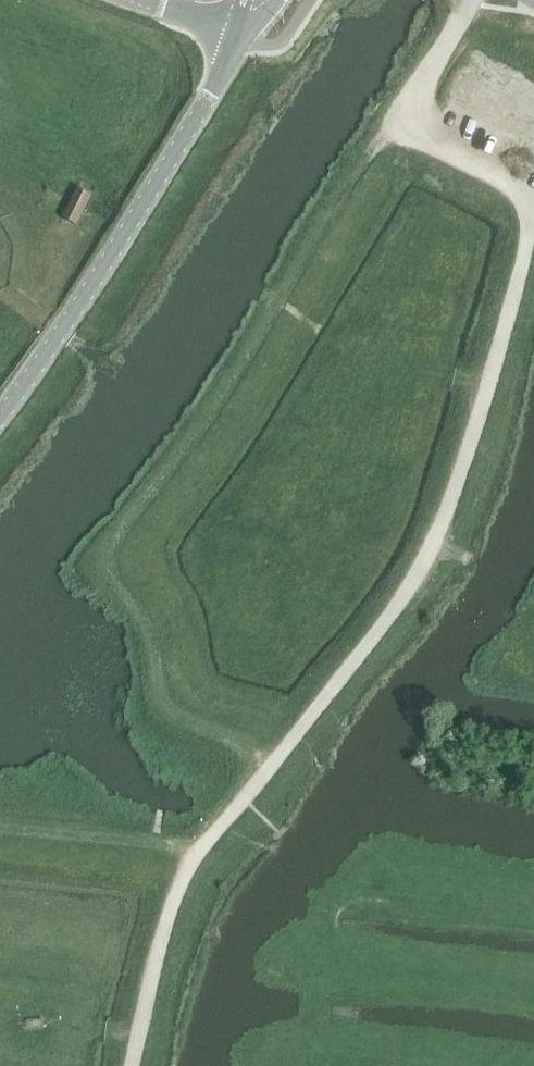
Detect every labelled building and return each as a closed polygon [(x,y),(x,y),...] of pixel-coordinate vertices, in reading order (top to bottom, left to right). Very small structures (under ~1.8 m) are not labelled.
[(54,214),(78,226),(93,197),(78,191),(73,202),(63,197),(54,214)]
